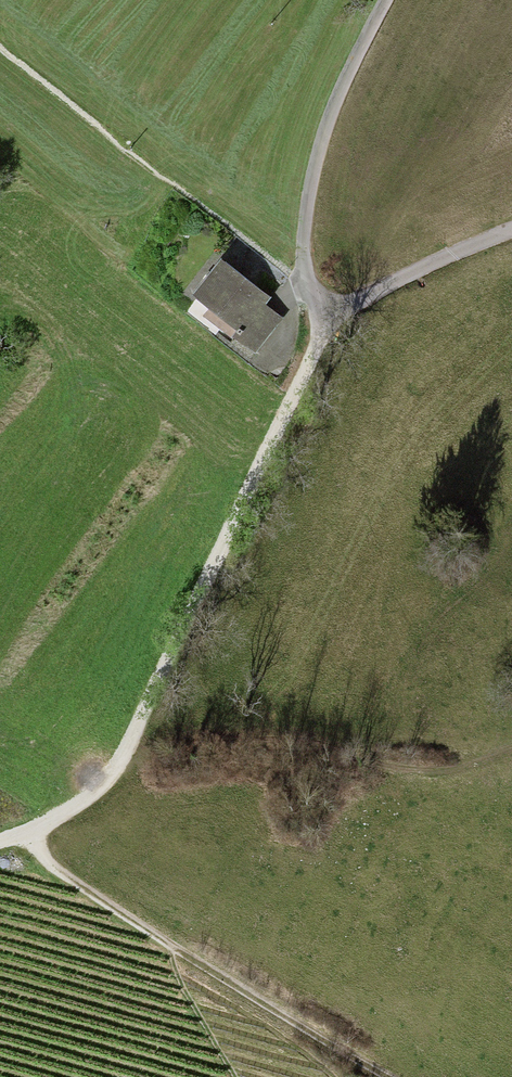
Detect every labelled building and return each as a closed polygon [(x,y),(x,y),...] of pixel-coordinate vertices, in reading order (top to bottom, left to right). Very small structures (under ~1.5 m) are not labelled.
[(257,355),(288,319),(275,309),(266,303),(272,294),(218,256),(190,294),(236,328),(230,335),(257,355)]
